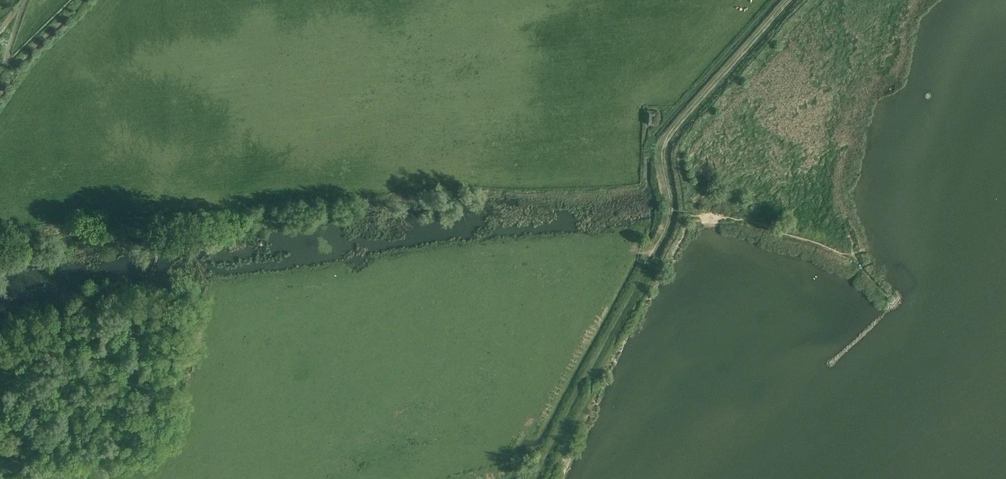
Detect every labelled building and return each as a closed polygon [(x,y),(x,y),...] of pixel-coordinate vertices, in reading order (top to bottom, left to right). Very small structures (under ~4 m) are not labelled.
[(647,111),(645,124),(655,125),(657,112),(647,111)]
